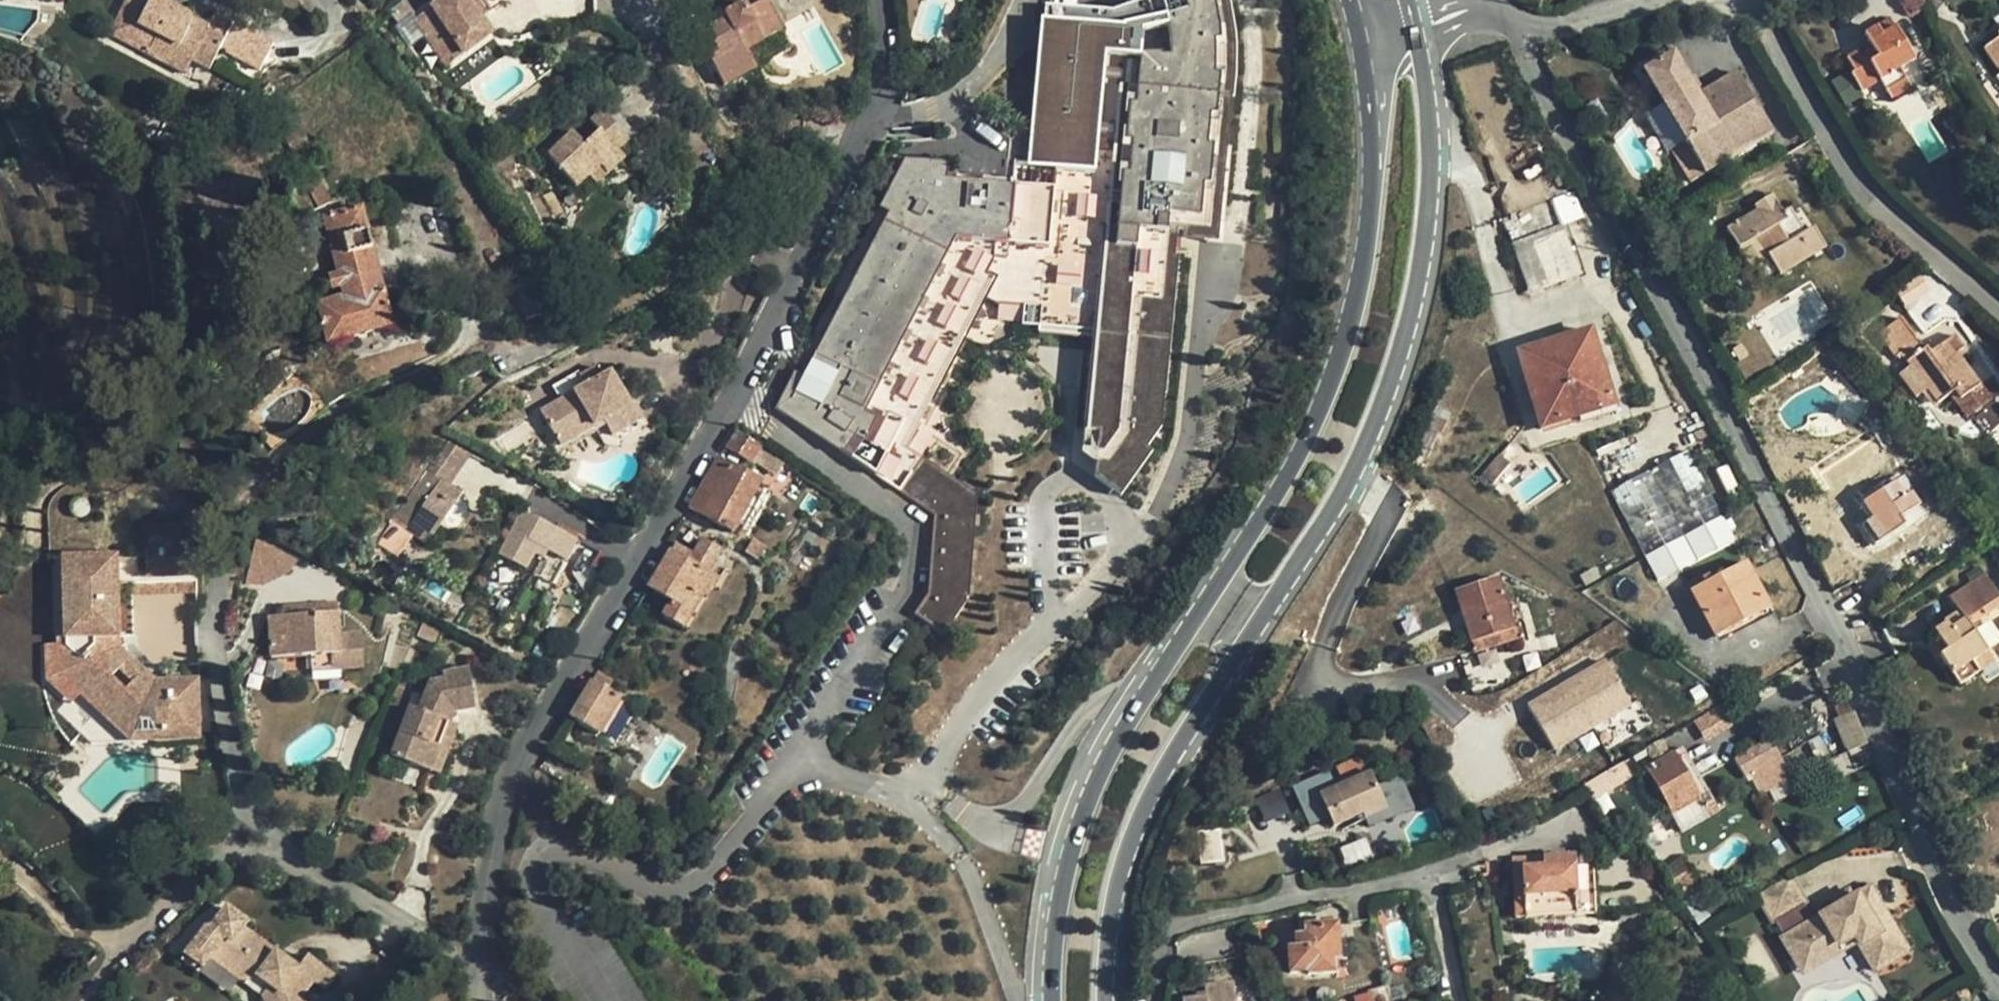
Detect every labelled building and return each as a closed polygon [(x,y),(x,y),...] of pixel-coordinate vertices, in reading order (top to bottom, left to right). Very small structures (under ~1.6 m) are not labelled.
[(137,28),(156,39),(147,55),(185,75),(191,61),(209,71),(221,48),(237,56),(250,32),(215,15),(208,28),(203,38),(197,35),(202,24),(153,0),(152,0),(137,28)] [(481,21),(469,3),(475,0),(442,0),(414,19),(438,52),(454,41),(464,54),(491,35),(481,21)] [(487,16),(475,0),(469,3),(481,21),(487,16)] [(487,16),(500,7),(495,0),(475,0),(487,16)] [(1158,6),(1159,37),(1156,51),(1126,49),(1126,54),(1107,53),(1109,23),(1082,21),(1083,15),(1028,11),(1017,185),(936,180),(937,164),(893,162),(869,211),(878,216),(798,380),(788,376),(769,415),(780,421),(781,419),(931,515),(925,594),(911,614),(941,634),(967,598),(975,495),(897,446),(968,299),(985,305),(1014,305),(1013,324),(1048,325),(1048,331),(1088,332),(1085,418),(1082,418),(1081,448),(1097,458),(1095,473),(1123,491),(1147,442),(1153,446),(1161,421),(1162,387),(1160,387),(1170,219),(1210,222),(1221,41),(1221,10),(1218,0),(1156,0),(1158,6)] [(724,86),(756,70),(748,52),(781,35),(764,2),(747,11),(746,7),(728,17),(729,20),(708,32),(713,42),(718,53),(710,58),(724,86)] [(497,31),(487,16),(481,21),(491,35),(497,31)] [(1859,56),(1856,52),(1847,58),(1855,72),(1851,75),(1862,91),(1879,80),(1891,99),(1910,87),(1900,68),(1913,59),(1889,20),(1864,34),(1869,43),(1872,48),(1859,56)] [(208,28),(202,24),(197,35),(203,38),(208,28)] [(128,45),(147,55),(156,39),(137,28),(128,45)] [(1996,33),(1998,37),(1983,48),(1998,72),(1998,30),(1996,33)] [(790,52),(781,35),(748,52),(756,70),(790,52)] [(447,65),(464,54),(454,41),(438,52),(447,65)] [(704,47),(710,58),(718,53),(713,42),(704,47)] [(1869,43),(1856,52),(1859,56),(1872,48),(1869,43)] [(1736,73),(1720,82),(1736,110),(1714,122),(1698,94),(1673,52),(1643,69),(1684,141),(1702,172),(1770,132),(1736,73)] [(1720,82),(1698,94),(1714,122),(1736,110),(1720,82)] [(575,186),(590,173),(602,163),(610,173),(624,159),(617,152),(628,141),(603,112),(591,123),(600,133),(585,146),(568,129),(544,151),(575,186)] [(307,181),(304,182),(319,209),(329,203),(292,133),(284,137),(307,181)] [(1692,178),(1702,172),(1684,141),(1674,147),(1692,178)] [(599,183),(610,173),(602,163),(590,173),(599,183)] [(1553,198),(1562,223),(1583,216),(1574,191),(1553,198)] [(1804,230),(1801,224),(1793,229),(1782,210),(1771,193),(1753,204),(1756,210),(1726,228),(1738,249),(1758,237),(1768,255),(1779,273),(1824,245),(1812,226),(1804,230)] [(1578,268),(1551,200),(1501,218),(1527,288),(1578,268)] [(1789,206),(1782,210),(1793,229),(1801,224),(1789,206)] [(342,299),(319,305),(329,344),(391,327),(362,210),(326,219),(340,274),(331,277),(335,293),(340,291),(342,299)] [(1749,268),(1768,255),(1758,237),(1738,249),(1749,268)] [(1925,297),(1914,282),(1897,293),(1907,310),(1925,297)] [(1909,366),(1937,402),(1953,390),(1959,397),(1978,383),(1962,360),(1957,365),(1950,354),(1955,351),(1962,346),(1953,334),(1928,352),(1924,347),(1922,349),(1900,317),(1878,332),(1895,357),(1900,353),(1909,366)] [(1589,329),(1574,334),(1576,341),(1591,336),(1589,329)] [(1574,334),(1531,347),(1533,353),(1518,358),(1533,405),(1540,428),(1556,423),(1557,427),(1576,420),(1577,422),(1614,411),(1591,336),(1576,341),(1574,334)] [(1516,352),(1518,358),(1533,353),(1531,347),(1516,352)] [(1962,360),(1955,351),(1950,354),(1957,365),(1962,360)] [(590,419),(594,425),(602,421),(612,436),(642,418),(632,402),(629,404),(609,372),(601,376),(595,365),(579,375),(585,385),(541,411),(558,438),(590,419)] [(1931,407),(1937,402),(1909,366),(1898,374),(1915,397),(1920,392),(1931,407)] [(561,444),(594,425),(590,419),(558,438),(561,444)] [(759,447),(735,431),(725,447),(748,462),(751,459),(759,447)] [(453,438),(431,471),(449,484),(472,452),(453,438)] [(792,469),(759,447),(751,459),(784,480),(792,469)] [(1683,539),(1722,518),(1687,450),(1647,470),(1683,539)] [(732,531),(758,482),(716,457),(689,507),(732,531)] [(1646,560),(1683,539),(1647,470),(1610,490),(1646,560)] [(431,471),(380,545),(397,556),(412,534),(426,544),(442,521),(449,526),(457,524),(470,508),(467,499),(461,495),(462,492),(449,484),(431,471)] [(1902,475),(1895,480),(1902,490),(1910,485),(1902,475)] [(1912,489),(1910,485),(1902,490),(1895,480),(1876,492),(1886,508),(1872,517),(1860,525),(1873,544),(1903,524),(1899,517),(1912,508),(1918,505),(1910,492),(1912,489)] [(1861,501),(1872,517),(1886,508),(1876,492),(1861,501)] [(1918,518),(1912,508),(1899,517),(1903,524),(1906,527),(1918,518)] [(521,510),(491,551),(541,587),(570,545),(521,510)] [(1722,518),(1683,539),(1706,581),(1745,561),(1722,518)] [(179,543),(179,527),(144,527),(145,576),(182,575),(181,569),(196,569),(196,543),(179,543)] [(683,529),(674,544),(685,551),(691,554),(699,540),(683,529)] [(756,559),(763,547),(753,539),(745,553),(756,559)] [(1683,539),(1646,560),(1667,602),(1706,581),(1683,539)] [(662,615),(676,624),(706,573),(718,550),(699,540),(691,554),(685,551),(680,558),(669,551),(647,587),(670,601),(662,615)] [(256,562),(277,551),(257,542),(247,586),(268,587),(269,586),(256,562)] [(674,544),(669,551),(680,558),(685,551),(674,544)] [(300,562),(277,551),(256,562),(269,586),(292,575),(300,562)] [(133,738),(138,726),(149,725),(155,737),(198,736),(196,682),(155,683),(118,648),(116,556),(64,558),(66,647),(80,660),(71,670),(88,686),(83,690),(133,738)] [(66,647),(64,558),(54,558),(57,648),(66,647)] [(1949,596),(1955,605),(1967,596),(1971,600),(1992,586),(1983,572),(1949,596)] [(676,624),(686,630),(716,579),(706,573),(676,624)] [(145,576),(134,576),(134,584),(196,582),(196,575),(182,575),(145,576)] [(1470,643),(1512,629),(1503,603),(1497,578),(1455,591),(1462,615),(1470,643)] [(196,582),(134,584),(135,594),(196,593),(196,582)] [(1778,632),(1753,585),(1701,612),(1725,659),(1778,632)] [(1955,605),(1959,610),(1971,600),(1967,596),(1955,605)] [(1515,600),(1503,603),(1512,629),(1524,626),(1515,600)] [(284,606),(284,616),(337,613),(336,604),(284,606)] [(1933,630),(1938,637),(1946,649),(1939,654),(1959,683),(1978,670),(1972,659),(1986,648),(1959,610),(1945,619),(1946,621),(1933,630)] [(273,658),(311,656),(340,654),(341,668),(364,667),(362,634),(340,635),(339,613),(337,613),(284,616),(271,617),(273,658)] [(1515,640),(1512,629),(1470,643),(1473,653),(1515,640)] [(1937,656),(1939,654),(1946,649),(1938,637),(1929,643),(1937,656)] [(80,660),(66,647),(57,648),(57,676),(79,696),(83,690),(88,686),(71,670),(80,660)] [(1994,659),(1986,648),(1972,659),(1978,670),(1994,659)] [(312,671),(341,668),(340,654),(311,656),(312,671)] [(1526,700),(1552,749),(1634,706),(1608,657),(1526,700)] [(393,756),(432,772),(442,748),(439,746),(449,724),(450,724),(456,712),(475,709),(470,671),(444,674),(444,680),(431,683),(419,712),(412,708),(393,756)] [(597,734),(618,700),(591,683),(569,717),(597,734)] [(83,690),(79,696),(130,745),(133,738),(83,690)] [(1704,739),(1727,727),(1716,708),(1694,720),(1704,739)] [(1847,751),(1867,742),(1854,709),(1833,718),(1847,751)] [(460,728),(450,724),(449,724),(439,746),(442,748),(432,772),(440,775),(460,728)] [(133,738),(155,737),(149,725),(138,726),(133,738)] [(198,743),(198,736),(155,737),(155,744),(198,743)] [(1747,776),(1767,764),(1756,746),(1734,759),(1745,777),(1747,776)] [(1683,747),(1645,769),(1669,813),(1695,799),(1699,807),(1705,816),(1716,810),(1711,803),(1713,801),(1683,747)] [(1370,756),(1361,759),(1365,772),(1375,767),(1370,756)] [(1361,812),(1364,818),(1384,809),(1370,774),(1367,775),(1365,772),(1361,759),(1360,757),(1336,768),(1343,785),(1318,795),(1331,826),(1354,816),(1361,812)] [(1775,779),(1767,764),(1747,776),(1755,790),(1775,779)] [(1665,826),(1699,807),(1695,799),(1669,813),(1645,769),(1636,774),(1665,826)] [(1264,821),(1288,812),(1280,788),(1255,797),(1264,821)] [(1356,822),(1364,818),(1361,812),(1354,816),(1356,822)] [(1514,918),(1575,915),(1571,868),(1572,858),(1521,860),(1523,894),(1513,893),(1514,918)] [(1793,858),(1760,880),(1776,905),(1778,904),(1788,921),(1787,922),(1800,944),(1816,934),(1819,938),(1857,915),(1862,923),(1880,952),(1913,932),(1873,868),(1858,878),(1843,887),(1818,903),(1808,887),(1810,885),(1793,858)] [(1512,861),(1513,893),(1523,894),(1521,860),(1512,861)] [(1575,915),(1594,914),(1591,867),(1571,868),(1575,915)] [(1837,879),(1843,887),(1858,878),(1853,870),(1837,879)] [(1808,956),(1862,923),(1857,915),(1819,938),(1816,934),(1800,944),(1808,956)] [(1320,918),(1320,926),(1332,925),(1331,918),(1320,918)] [(1331,959),(1338,958),(1348,959),(1346,935),(1336,936),(1335,926),(1332,925),(1320,926),(1304,927),(1304,937),(1294,937),(1294,950),(1287,951),(1289,973),(1307,971),(1307,974),(1331,972),(1331,959)] [(265,1000),(303,1000),(301,997),(313,981),(324,990),(335,976),(308,957),(299,969),(243,928),(232,943),(226,939),(211,958),(240,979),(258,977),(271,986),(263,997),(265,1000)] [(1286,937),(1287,951),(1294,950),(1294,937),(1286,937)] [(230,992),(240,979),(211,958),(202,971),(230,992)] [(258,977),(240,979),(263,997),(271,986),(258,977)] [(1228,986),(1200,989),(1201,1000),(1189,1000),(1230,1000),(1228,986)] [(1386,988),(1368,992),(1371,1000),(1389,1000),(1386,988)]
